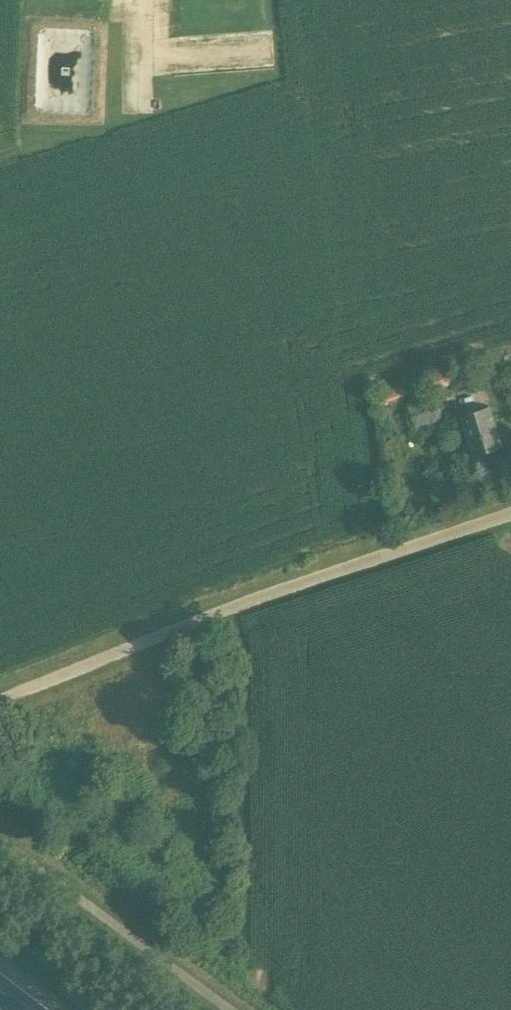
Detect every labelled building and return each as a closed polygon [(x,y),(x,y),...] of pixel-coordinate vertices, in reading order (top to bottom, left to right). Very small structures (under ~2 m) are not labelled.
[(407,404),(416,429),(442,419),(434,396),(424,399),(422,395),(411,399),(413,403),(407,404)] [(489,406),(461,415),(474,456),(502,447),(489,406)]
